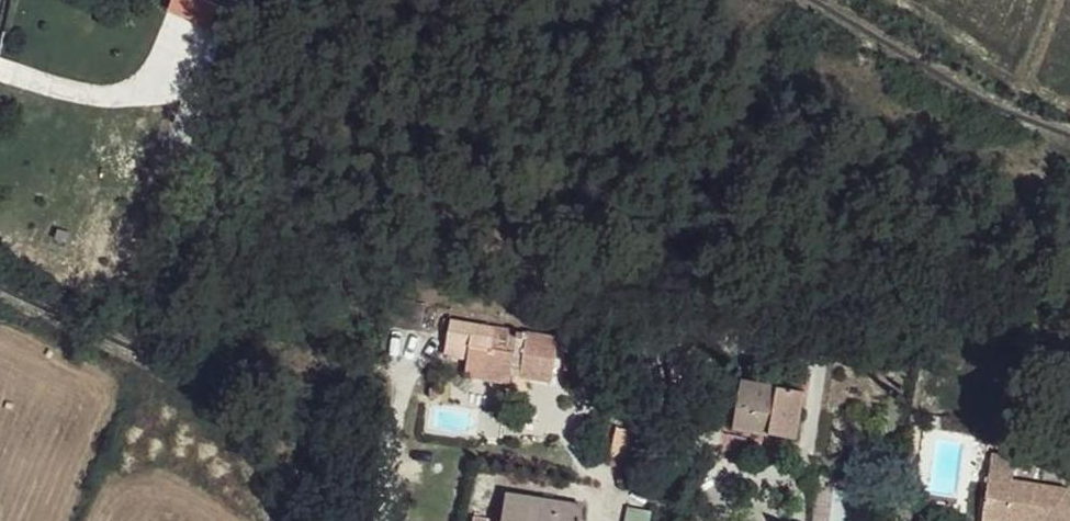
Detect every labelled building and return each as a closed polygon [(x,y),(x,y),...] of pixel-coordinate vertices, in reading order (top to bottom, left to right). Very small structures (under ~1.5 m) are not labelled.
[(510,382),(511,370),(514,357),(516,335),(452,323),(445,359),(467,362),(464,380),(509,386),(510,382)] [(559,342),(516,335),(514,357),(511,370),(510,382),(550,388),(559,342)] [(581,353),(566,351),(565,362),(578,364),(581,353)] [(807,394),(731,381),(722,429),(799,440),(807,394)] [(1011,481),(1005,520),(1069,520),(1069,492),(1069,490),(1011,481)] [(585,508),(508,497),(504,520),(582,520),(585,508)]
